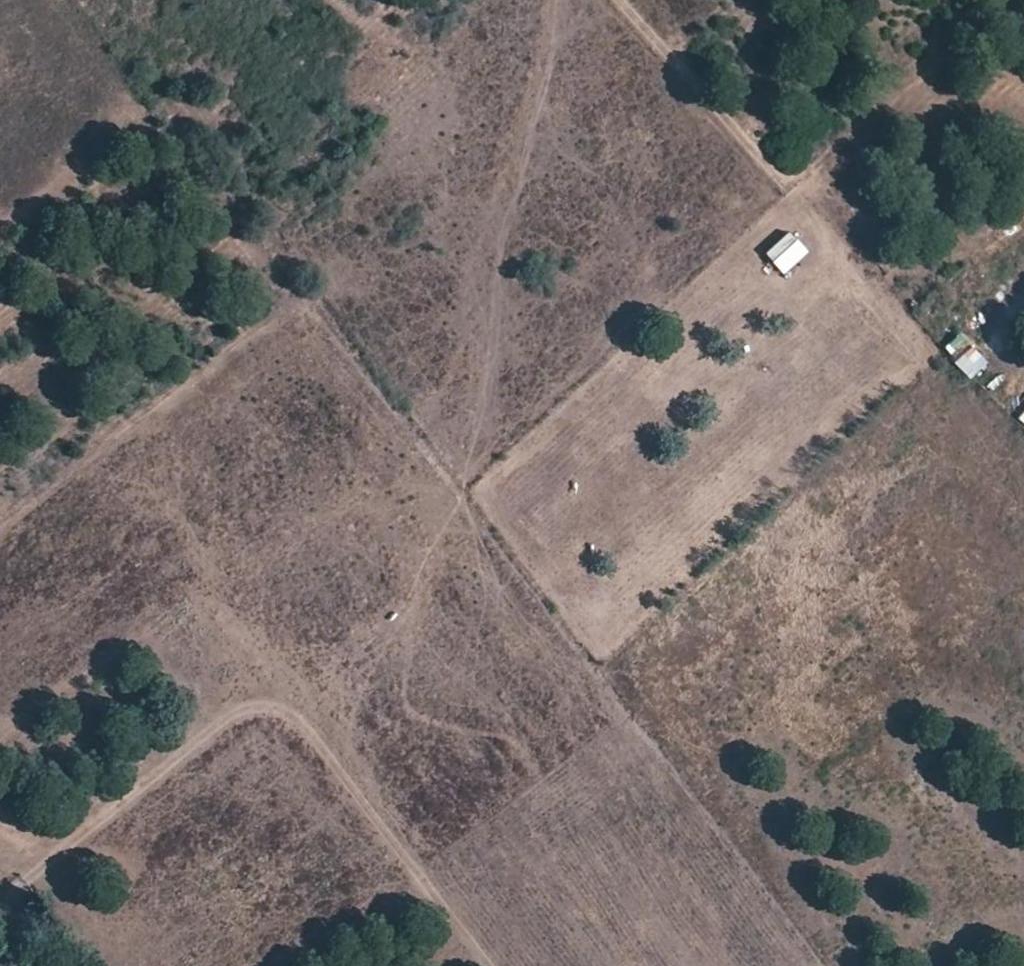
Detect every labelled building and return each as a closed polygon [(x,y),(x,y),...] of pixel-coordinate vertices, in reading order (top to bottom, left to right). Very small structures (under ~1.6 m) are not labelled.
[(787,232),(779,241),(796,258),(805,250),(787,232)] [(779,241),(778,241),(765,254),(782,271),(796,258),(779,241)] [(955,363),(970,380),(989,364),(974,346),(955,363)] [(533,493),(530,502),(545,507),(548,498),(533,493)] [(301,668),(286,679),(291,685),(306,675),(301,668)]
